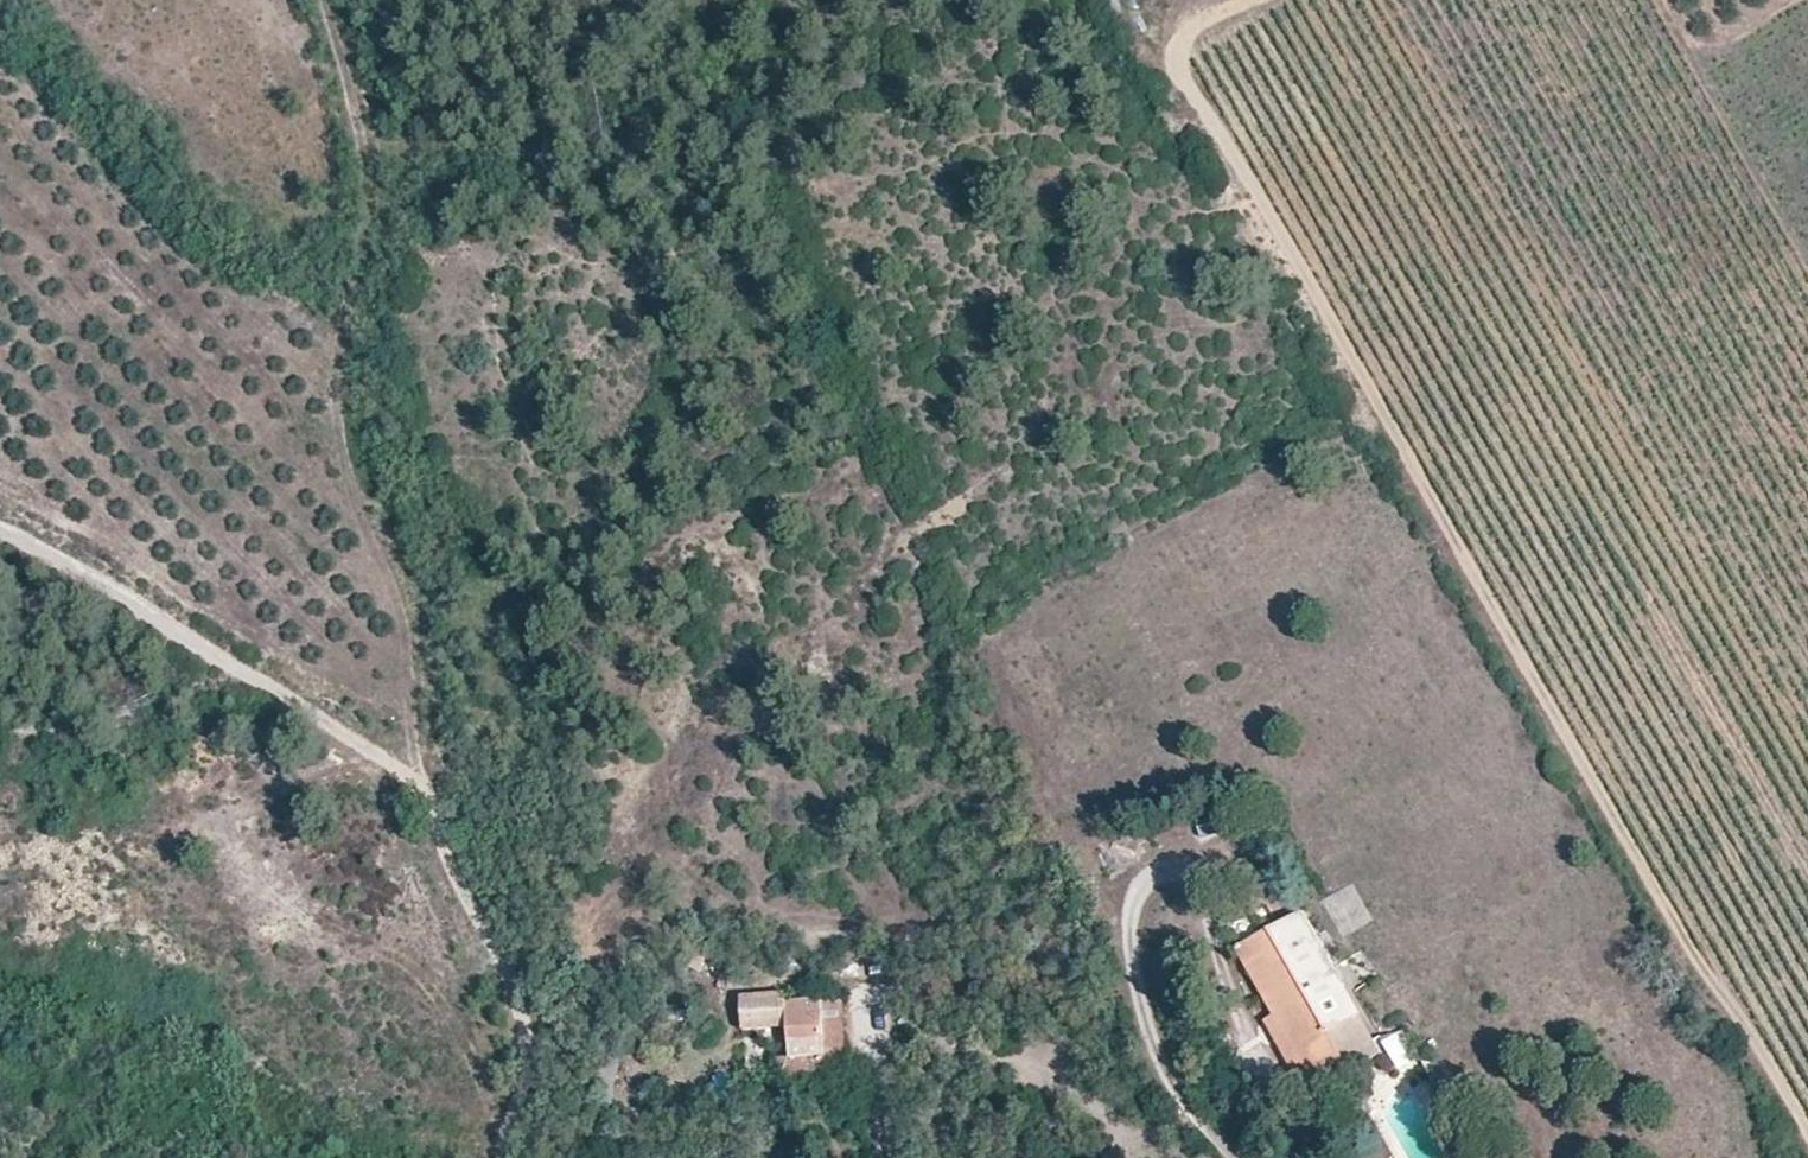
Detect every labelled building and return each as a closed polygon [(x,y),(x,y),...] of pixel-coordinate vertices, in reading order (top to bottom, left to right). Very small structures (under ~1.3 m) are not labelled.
[(1375,1044),(1300,914),(1237,950),(1275,1015),(1311,1078),(1355,1054),(1375,1044)] [(825,1057),(822,1001),(785,1003),(784,994),(740,998),(743,1032),(787,1028),(789,1060),(825,1057)] [(847,1072),(843,999),(822,1001),(825,1057),(789,1060),(772,1061),(773,1082),(823,1078),(847,1072)] [(1311,1078),(1275,1015),(1262,1023),(1298,1085),(1311,1078)] [(1419,1056),(1403,1030),(1380,1038),(1398,1068),(1419,1056)] [(1380,1054),(1375,1044),(1355,1054),(1361,1065),(1380,1054)]
